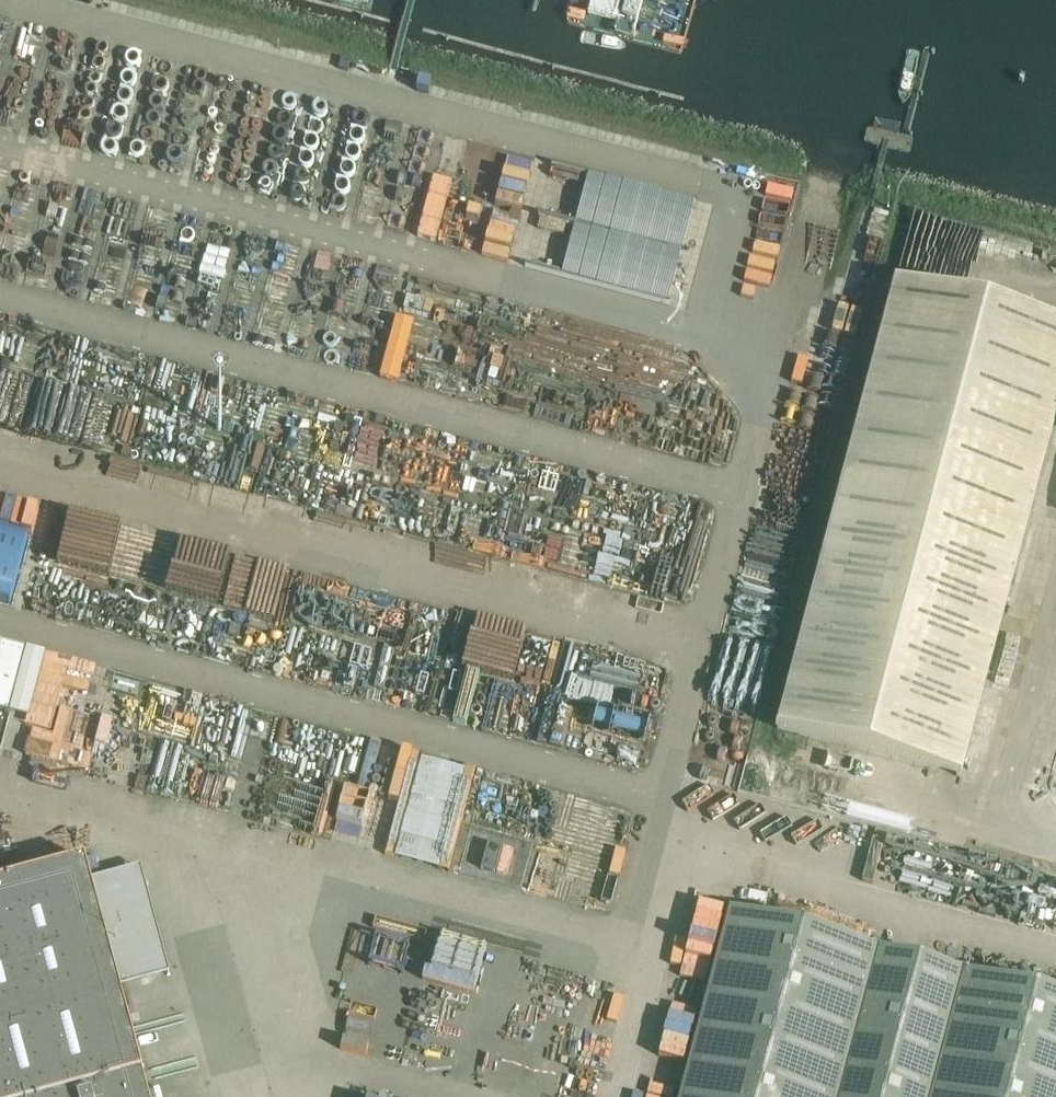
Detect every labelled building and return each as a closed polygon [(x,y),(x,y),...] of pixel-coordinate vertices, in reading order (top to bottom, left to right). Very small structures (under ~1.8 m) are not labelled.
[(228,109),(225,131),(235,133),(238,110),(228,109)] [(191,236),(201,203),(179,196),(168,229),(191,236)] [(228,264),(236,266),(241,243),(233,241),(228,264)] [(750,269),(752,256),(723,252),(717,296),(745,300),(744,310),(756,312),(760,285),(776,287),(778,273),(750,269)] [(1055,401),(1055,330),(891,286),(774,730),(956,778),(1055,401)] [(579,410),(586,382),(563,376),(556,404),(579,410)] [(641,510),(677,519),(679,508),(672,506),(676,493),(647,486),(641,510)] [(10,603),(27,537),(0,530),(0,600),(10,603)] [(766,564),(763,573),(784,580),(786,571),(766,564)] [(0,641),(0,709),(10,711),(26,648),(0,641)] [(504,670),(498,690),(513,694),(519,674),(504,670)] [(228,739),(223,763),(183,755),(189,727),(153,720),(142,775),(228,793),(239,741),(228,739)] [(468,808),(482,748),(363,720),(339,825),(456,852),(460,833),(472,836),(478,810),(468,808)] [(884,782),(888,767),(851,757),(847,772),(884,782)] [(672,786),(670,797),(695,802),(697,792),(672,786)] [(501,819),(499,830),(526,834),(528,823),(501,819)] [(137,838),(90,849),(115,965),(163,955),(137,838)] [(502,846),(487,842),(481,867),(495,871),(502,846)] [(515,842),(504,884),(530,891),(542,849),(515,842)] [(0,881),(0,1096),(149,1096),(119,987),(90,879),(84,858),(0,881)] [(739,889),(742,878),(731,876),(728,886),(739,889)] [(729,910),(679,1096),(1055,1096),(1055,997),(729,910)]
